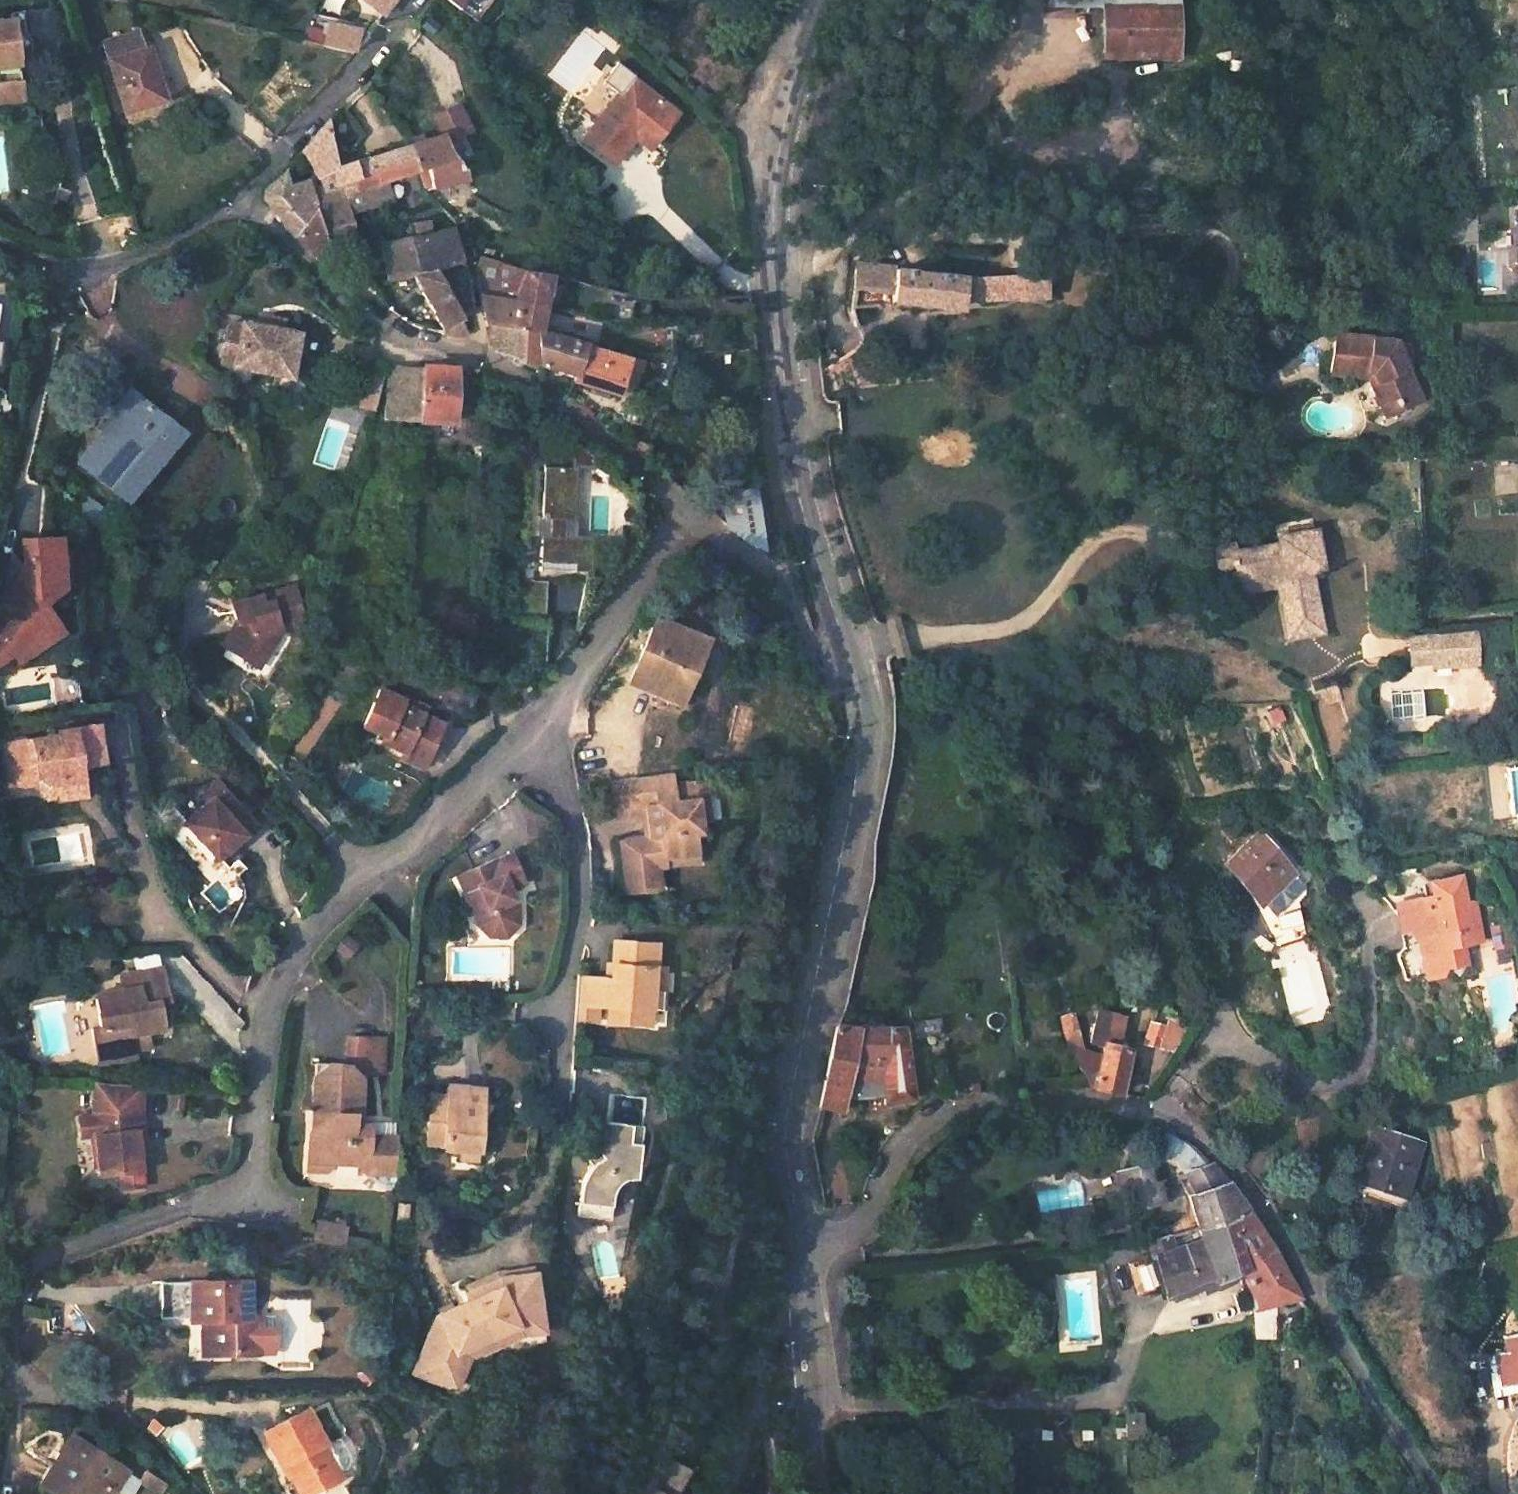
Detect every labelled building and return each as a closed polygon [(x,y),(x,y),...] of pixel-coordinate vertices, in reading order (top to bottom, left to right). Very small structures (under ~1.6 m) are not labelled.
[(385,14),(395,0),(372,0),(385,14)] [(1104,50),(1178,50),(1178,6),(1161,6),(1104,6),(1104,50)] [(12,19),(13,26),(21,95),(0,98),(0,108),(34,103),(24,17),(12,19)] [(355,31),(309,21),(300,40),(299,42),(350,53),(355,31)] [(21,95),(13,26),(0,28),(0,98),(21,95)] [(164,103),(148,51),(141,54),(134,34),(102,44),(120,99),(130,95),(135,113),(164,103)] [(633,82),(613,107),(584,143),(614,167),(643,131),(658,143),(678,118),(633,82)] [(120,99),(125,116),(135,113),(130,95),(120,99)] [(462,166),(455,152),(479,143),(464,113),(441,121),(448,139),(409,148),(419,173),(424,193),(442,188),(467,181),(465,171),(462,166)] [(315,139),(304,155),(313,168),(327,158),(333,152),(326,124),(315,139)] [(394,151),(355,160),(359,175),(340,183),(342,192),(349,217),(361,211),(371,209),(378,246),(436,233),(430,220),(419,222),(415,212),(398,217),(391,201),(384,202),(377,183),(419,173),(409,148),(394,151)] [(355,160),(335,164),(333,152),(327,158),(330,163),(308,179),(321,198),(342,192),(340,183),(359,175),(355,160)] [(267,201),(298,238),(324,201),(321,198),(308,179),(292,191),(286,175),(283,177),(267,192),(267,201)] [(338,222),(349,217),(342,192),(321,198),(324,201),(338,222)] [(298,238),(312,256),(352,242),(338,222),(324,201),(298,238)] [(375,246),(378,246),(371,209),(361,211),(375,246)] [(413,278),(447,338),(465,342),(469,337),(462,323),(469,315),(458,287),(467,284),(450,230),(436,233),(378,246),(375,246),(385,271),(389,281),(413,278)] [(317,262),(356,247),(352,242),(312,256),(317,262)] [(480,296),(545,309),(551,277),(522,273),(472,257),(472,261),(478,263),(474,273),(480,296)] [(862,266),(856,314),(893,318),(895,303),(960,309),(960,299),(1048,296),(1045,276),(955,278),(900,272),(900,270),(862,266)] [(545,309),(480,296),(488,325),(539,333),(545,309)] [(298,329),(240,318),(240,321),(232,361),(232,364),(290,375),(298,329)] [(232,361),(240,321),(228,319),(220,359),(232,361)] [(539,333),(488,325),(494,348),(504,353),(509,355),(527,365),(541,365),(539,333)] [(1371,383),(1383,408),(1418,392),(1394,340),(1333,332),(1328,371),(1366,376),(1366,372),(1372,372),(1376,380),(1371,383)] [(575,377),(585,346),(539,333),(541,365),(542,365),(575,377)] [(631,358),(585,346),(574,384),(620,399),(620,397),(627,372),(638,375),(641,363),(630,359),(631,358)] [(387,423),(454,425),(456,371),(449,370),(422,368),(423,373),(388,371),(387,423)] [(627,372),(620,397),(632,401),(638,375),(627,372)] [(1418,392),(1383,408),(1386,416),(1421,399),(1418,392)] [(173,429),(129,394),(101,429),(105,433),(80,464),(120,496),(173,429)] [(583,446),(566,432),(564,459),(582,460),(583,446)] [(573,470),(546,468),(542,520),(553,521),(551,538),(542,538),(540,563),(562,565),(573,566),(575,540),(563,539),(565,521),(570,522),(573,470)] [(764,533),(761,513),(759,498),(739,500),(721,502),(723,524),(736,534),(744,540),(757,549),(767,551),(764,533)] [(51,618),(37,595),(40,593),(39,580),(56,579),(53,530),(16,532),(18,569),(28,584),(0,602),(0,650),(6,646),(51,618)] [(1286,634),(1320,628),(1320,626),(1310,570),(1319,568),(1313,530),(1275,536),(1277,543),(1230,551),(1229,543),(1210,546),(1217,587),(1235,583),(1277,576),(1278,584),(1286,634)] [(580,540),(575,540),(573,566),(562,565),(562,572),(578,573),(580,540)] [(276,616),(312,614),(309,585),(308,576),(272,579),(273,588),(246,589),(246,600),(246,601),(228,621),(246,637),(251,631),(266,645),(277,634),(276,616)] [(1278,584),(1277,576),(1235,583),(1236,593),(1278,584)] [(246,589),(273,588),(272,579),(245,582),(246,589)] [(488,628),(490,600),(476,598),(475,627),(488,628)] [(51,618),(6,646),(14,656),(57,627),(51,618)] [(680,704),(705,640),(657,620),(631,684),(680,704)] [(246,637),(262,651),(266,645),(251,631),(246,637)] [(1411,668),(1481,665),(1479,631),(1410,634),(1411,668)] [(532,691),(523,682),(515,690),(524,699),(532,691)] [(382,744),(405,755),(407,750),(427,760),(442,727),(422,717),(414,714),(418,705),(403,699),(401,702),(379,691),(362,729),(384,739),(382,744)] [(414,714),(422,717),(426,709),(418,705),(414,714)] [(6,751),(9,771),(35,767),(50,777),(52,791),(79,787),(77,773),(65,764),(72,755),(75,757),(98,754),(93,717),(52,723),(52,728),(0,735),(0,752),(6,751)] [(427,760),(407,750),(405,755),(382,744),(378,753),(421,774),(425,764),(427,760)] [(0,752),(0,753),(4,779),(29,775),(52,791),(50,777),(35,767),(9,771),(6,751),(0,752)] [(65,764),(77,773),(75,757),(72,755),(65,764)] [(647,805),(651,834),(626,838),(630,869),(666,865),(665,856),(697,852),(694,831),(694,830),(693,820),(700,819),(698,798),(706,798),(703,779),(675,783),(674,772),(644,776),(647,805)] [(644,776),(610,781),(614,809),(647,805),(644,776)] [(203,800),(178,818),(206,857),(236,835),(220,815),(232,806),(212,781),(198,792),(203,800)] [(708,818),(706,798),(698,798),(700,819),(708,818)] [(236,835),(247,826),(232,806),(220,815),(236,835)] [(693,820),(694,830),(694,831),(702,830),(700,819),(693,820)] [(1234,876),(1272,919),(1274,917),(1277,920),(1293,945),(1321,932),(1308,892),(1310,891),(1296,871),(1260,830),(1227,859),(1239,872),(1234,876)] [(697,852),(665,856),(666,865),(698,861),(697,852)] [(456,877),(474,921),(486,935),(506,936),(521,926),(520,907),(517,897),(508,901),(504,892),(512,888),(525,883),(513,854),(499,860),(456,877)] [(1274,878),(1258,894),(1264,900),(1280,885),(1274,878)] [(1394,921),(1408,939),(1389,955),(1397,982),(1433,978),(1432,971),(1441,969),(1451,982),(1474,979),(1470,948),(1476,948),(1471,909),(1463,910),(1459,883),(1428,887),(1430,901),(1392,906),(1394,921)] [(504,892),(508,901),(517,897),(512,888),(504,892)] [(1491,958),(1505,955),(1501,935),(1487,937),(1491,958)] [(614,978),(613,1007),(612,1024),(639,1025),(640,1010),(654,1010),(654,1008),(655,992),(657,991),(664,991),(665,966),(658,966),(658,943),(615,941),(615,964),(614,978)] [(112,955),(79,953),(78,969),(111,971),(112,955)] [(162,968),(120,977),(122,991),(95,996),(101,1029),(91,1031),(98,1059),(134,1052),(132,1038),(147,1035),(164,1031),(157,1004),(168,1002),(162,968)] [(581,977),(577,1022),(601,1023),(602,1007),(609,1007),(610,978),(609,978),(581,977)] [(663,1010),(664,991),(657,991),(655,992),(654,1008),(654,1010),(663,1010)] [(1080,1029),(1066,1032),(1070,1053),(1092,1087),(1119,1093),(1129,1050),(1119,1048),(1128,1015),(1102,1009),(1098,1025),(1094,1040),(1105,1044),(1102,1057),(1084,1053),(1080,1029)] [(639,1025),(653,1025),(654,1025),(654,1010),(640,1010),(639,1025)] [(839,1110),(844,1111),(842,1079),(846,1069),(886,1071),(885,1105),(902,1100),(910,1099),(902,1029),(866,1030),(839,1029),(827,1080),(820,1107),(839,1110)] [(147,1035),(132,1038),(134,1052),(149,1050),(147,1035)] [(134,1052),(98,1059),(99,1066),(135,1060),(134,1052)] [(357,1129),(357,1121),(364,1121),(366,1085),(355,1070),(322,1067),(319,1115),(328,1123),(313,1136),(312,1156),(331,1158),(337,1165),(362,1167),(383,1190),(397,1191),(400,1143),(373,1141),(374,1130),(357,1129)] [(484,1151),(486,1121),(483,1121),(484,1098),(485,1089),(449,1086),(449,1095),(449,1104),(431,1102),(431,1103),(429,1142),(446,1144),(446,1148),(482,1150),(484,1151)] [(431,1102),(449,1104),(449,1095),(431,1094),(431,1102)] [(96,1134),(101,1175),(123,1173),(125,1189),(145,1187),(139,1145),(137,1131),(141,1130),(144,1130),(141,1114),(104,1119),(106,1133),(96,1134)] [(630,1180),(636,1180),(642,1127),(603,1123),(599,1145),(585,1157),(593,1168),(588,1175),(585,1182),(582,1193),(581,1204),(612,1207),(611,1201),(612,1197),(614,1192),(616,1188),(619,1187),(619,1186),(626,1182),(629,1181),(630,1180)] [(1356,1182),(1406,1197),(1422,1144),(1372,1129),(1356,1182)] [(331,1158),(312,1156),(312,1164),(337,1165),(331,1158)] [(1136,1205),(1137,1208),(1172,1200),(1168,1180),(1156,1183),(1151,1163),(1133,1167),(1133,1170),(1129,1170),(1136,1205)] [(1136,1205),(1129,1170),(1119,1173),(1126,1207),(1136,1205)] [(1167,1295),(1171,1304),(1210,1289),(1206,1279),(1212,1277),(1213,1279),(1246,1270),(1257,1305),(1303,1299),(1287,1271),(1276,1252),(1248,1212),(1215,1171),(1184,1182),(1197,1225),(1147,1238),(1143,1239),(1150,1260),(1130,1267),(1140,1296),(1165,1289),(1167,1295)] [(1406,1197),(1356,1182),(1353,1193),(1403,1208),(1406,1197)] [(345,1226),(318,1223),(317,1235),(343,1239),(345,1226)] [(437,1384),(452,1388),(462,1364),(471,1360),(509,1343),(504,1334),(518,1327),(543,1324),(536,1275),(500,1280),(467,1296),(470,1303),(474,1313),(444,1327),(439,1330),(442,1334),(431,1339),(416,1376),(437,1384)] [(250,1322),(250,1285),(190,1286),(191,1325),(204,1325),(205,1332),(202,1335),(202,1354),(233,1354),(234,1359),(261,1359),(261,1322),(250,1322)] [(474,1313),(470,1303),(440,1317),(444,1327),(474,1313)] [(544,1333),(543,1324),(518,1327),(504,1334),(509,1343),(523,1336),(544,1333)] [(1503,1334),(1506,1351),(1493,1353),(1499,1385),(1517,1382),(1517,1332),(1503,1334)] [(452,1388),(460,1389),(471,1360),(462,1364),(452,1388)] [(304,1493),(308,1493),(339,1474),(321,1444),(325,1441),(305,1409),(263,1434),(282,1467),(287,1463),(292,1473),(304,1493)] [(57,1471),(51,1467),(37,1488),(47,1493),(113,1493),(114,1493),(104,1488),(116,1470),(70,1439),(57,1458),(63,1463),(57,1471)] [(625,1493),(673,1493),(685,1477),(671,1468),(670,1462),(664,1457),(651,1477),(641,1470),(625,1493)] [(57,1458),(51,1467),(57,1471),(63,1463),(57,1458)] [(282,1467),(287,1476),(292,1473),(287,1463),(282,1467)] [(114,1493),(126,1476),(116,1470),(104,1488),(114,1493)]
